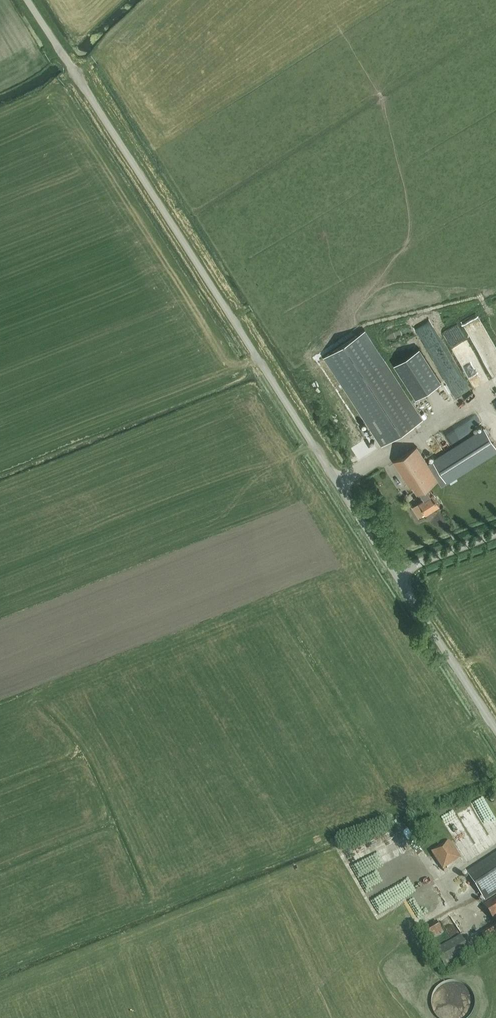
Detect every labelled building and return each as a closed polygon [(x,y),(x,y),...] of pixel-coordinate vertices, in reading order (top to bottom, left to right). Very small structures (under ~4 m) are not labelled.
[(443,332),(454,351),(465,345),(467,348),(470,346),(457,324),(443,332)] [(383,445),(422,419),(365,330),(325,356),(383,445)] [(425,342),(455,403),(472,394),(442,334),(425,342)] [(441,382),(420,348),(394,365),(416,399),(441,382)] [(471,361),(476,357),(471,350),(466,353),(471,361)] [(442,432),(450,445),(464,436),(466,438),(481,429),(472,413),(442,432)] [(426,513),(440,504),(433,493),(432,494),(428,487),(438,481),(441,487),(495,452),(495,448),(484,428),(428,464),(417,447),(393,462),(410,488),(413,487),(417,494),(420,492),(424,499),(419,502),(412,507),(419,516),(425,512),(426,513)] [(435,439),(429,442),(435,454),(441,451),(435,439)] [(456,811),(443,818),(458,848),(474,841),(477,848),(473,850),(475,853),(480,851),(481,852),(494,846),(481,821),(477,823),(474,817),(477,815),(474,810),(459,817),(456,811)] [(443,871),(461,859),(450,841),(431,852),(443,871)] [(485,901),(495,894),(495,853),(466,873),(485,901)] [(483,905),(495,924),(481,933),(488,944),(495,939),(495,897),(483,905)] [(429,942),(443,933),(436,921),(422,929),(429,942)] [(446,968),(471,952),(460,935),(435,951),(446,968)]
